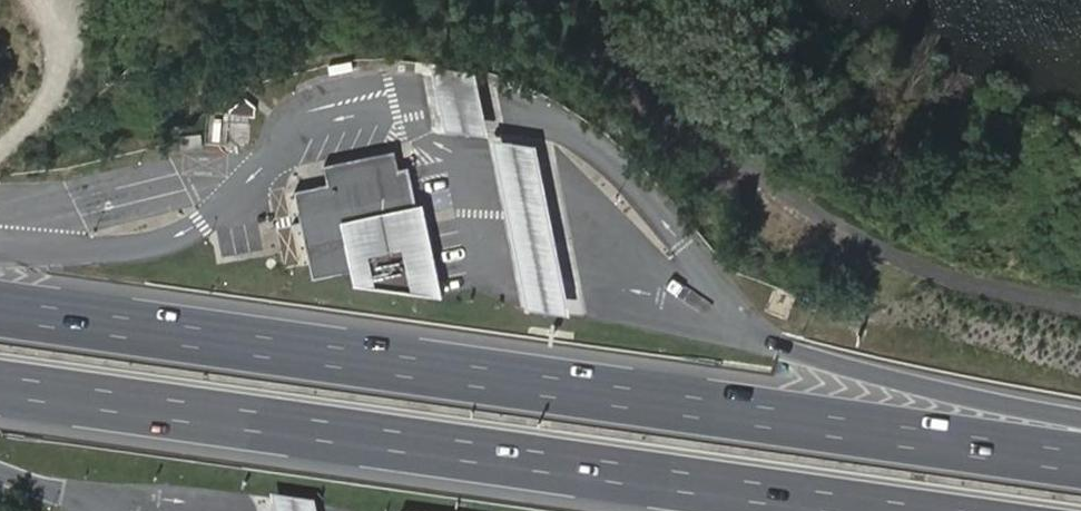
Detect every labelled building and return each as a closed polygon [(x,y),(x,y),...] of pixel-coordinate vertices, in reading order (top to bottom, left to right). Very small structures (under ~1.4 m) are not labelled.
[(431,67),(438,103),(444,135),(490,142),(482,107),(475,73),(431,67)] [(532,148),(490,142),(511,237),(528,310),(569,315),(553,242),(532,148)] [(338,222),(412,207),(404,172),(396,174),(392,155),(325,169),(328,188),(295,195),(312,281),(349,273),(338,222)] [(422,206),(412,207),(338,222),(349,273),(351,289),(443,300),(422,206)] [(269,496),(272,510),(316,510),(314,502),(269,496)]
